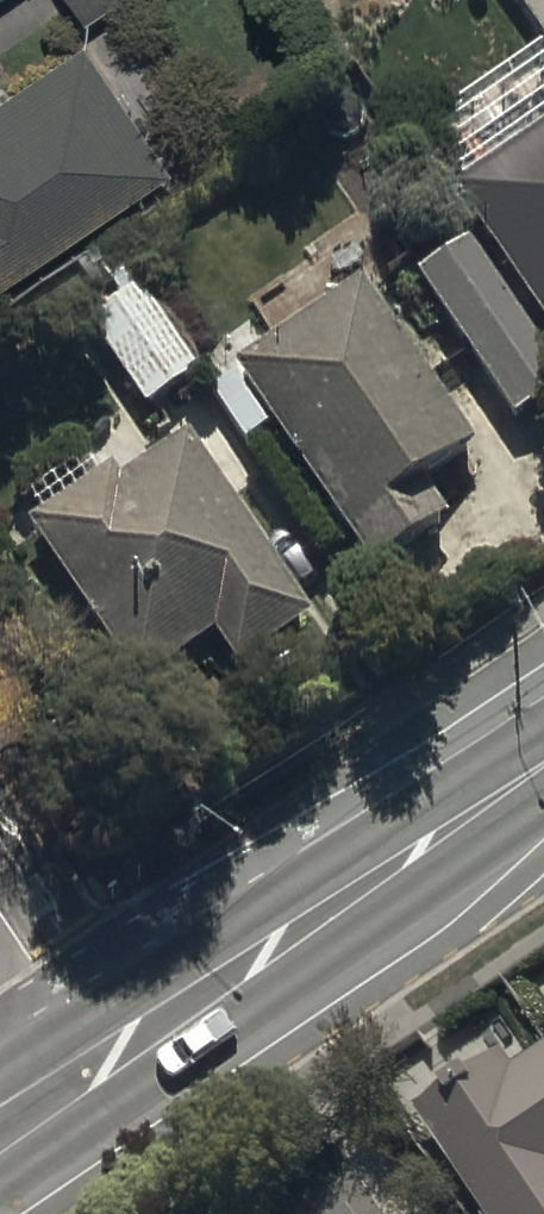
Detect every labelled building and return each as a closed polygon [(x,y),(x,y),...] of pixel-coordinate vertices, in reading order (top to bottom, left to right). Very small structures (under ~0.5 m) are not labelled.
[(90,20),(118,0),(76,0),(90,20)] [(543,40),(543,0),(517,0),(543,40)] [(87,35),(0,96),(0,283),(175,159),(87,35)] [(455,190),(543,322),(543,130),(455,190)] [(200,370),(123,258),(105,232),(83,247),(120,300),(85,324),(143,409),(200,370)] [(416,272),(515,421),(543,402),(543,349),(469,237),(416,272)] [(477,442),(361,282),(240,370),(243,374),(217,392),(250,438),(271,423),(378,571),(453,517),(426,479),(477,442)] [(40,519),(29,527),(137,688),(214,636),(236,669),(317,615),(193,431),(120,480),(112,468),(100,476),(74,438),(13,479),(40,519)] [(518,1065),(507,1048),(423,1104),(496,1213),(543,1213),(543,1048),(518,1065)]
